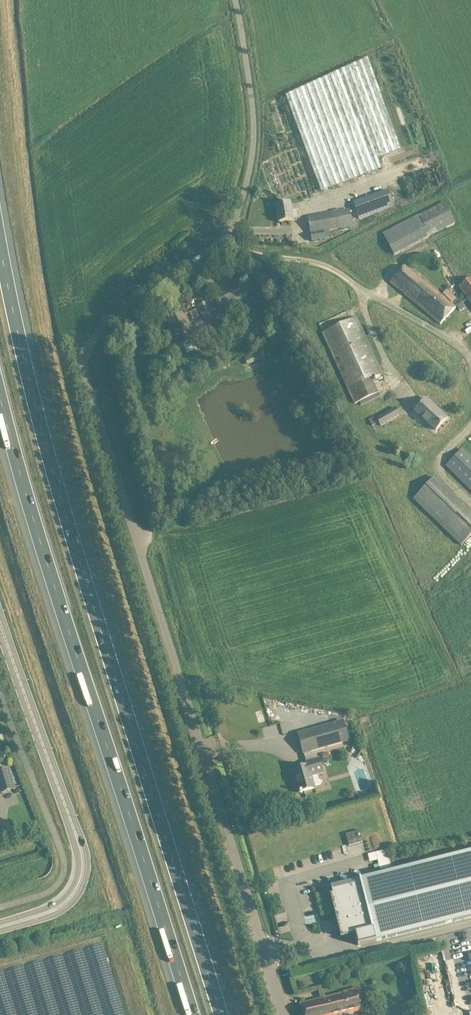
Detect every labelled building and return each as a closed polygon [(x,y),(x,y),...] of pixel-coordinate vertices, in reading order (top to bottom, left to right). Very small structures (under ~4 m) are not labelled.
[(378,159),(402,150),(369,58),(295,92),(286,96),(317,180),(321,191),(370,173),(382,169),(378,159)] [(388,189),(353,203),(354,204),(352,205),(353,209),(355,208),(359,219),(394,206),(388,189)] [(395,254),(403,250),(430,236),(456,223),(445,202),(384,233),(395,254)] [(325,239),(324,236),(331,235),(330,230),(353,226),(350,210),(341,211),(341,208),(332,210),(333,213),(308,217),(311,233),(312,241),(325,239)] [(390,282),(441,324),(456,307),(443,295),(442,295),(406,265),(390,282)] [(459,286),(470,303),(470,278),(459,286)] [(198,306),(202,315),(205,321),(244,303),(242,299),(244,298),(260,331),(266,328),(251,295),(245,297),(242,292),(240,294),(237,288),(198,306)] [(172,331),(176,340),(180,347),(194,340),(193,340),(199,337),(192,322),(189,324),(184,313),(169,320),(174,330),(172,331)] [(323,333),(355,403),(379,392),(372,378),(382,373),(356,317),(323,333)] [(256,353),(244,358),(248,365),(259,360),(256,353)] [(436,430),(441,425),(448,417),(427,398),(415,411),(436,430)] [(381,426),(400,415),(395,407),(376,418),(381,426)] [(369,419),(372,426),(378,423),(375,416),(369,419)] [(463,449),(447,466),(470,490),(470,457),(463,449)] [(470,534),(470,512),(435,477),(414,499),(461,545),(470,534)] [(303,754),(350,741),(344,720),(297,733),(303,754)] [(303,792),(303,791),(314,788),(310,775),(323,771),(320,759),(307,763),(307,766),(294,770),(298,784),(295,784),(298,793),(300,792),(303,792)] [(9,769),(0,772),(0,787),(2,792),(15,788),(9,769)] [(378,860),(381,869),(392,867),(388,848),(380,850),(377,836),(366,838),(371,861),(378,860)] [(347,936),(356,934),(358,945),(377,941),(470,917),(470,851),(331,886),(333,894),(331,895),(341,937),(347,936)] [(364,1009),(359,988),(343,992),(344,993),(300,1004),(303,1014),(339,1014),(364,1009)]
